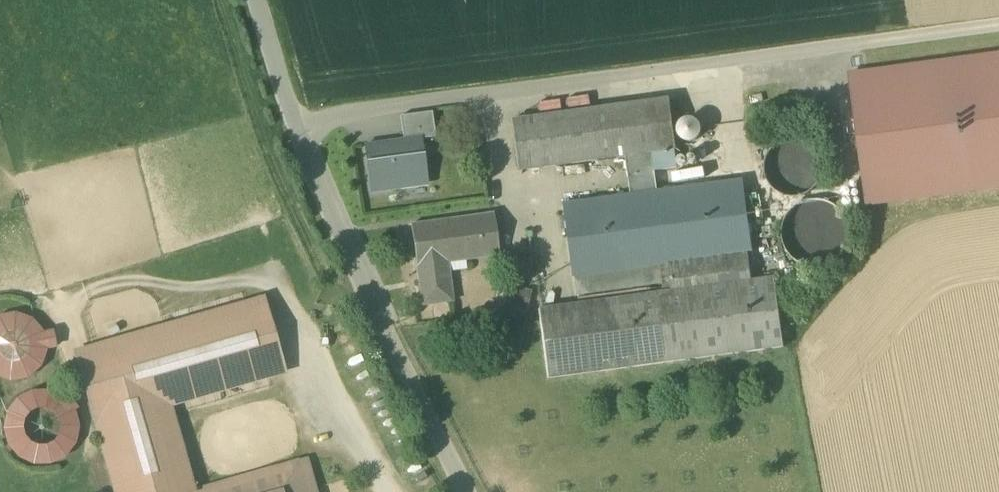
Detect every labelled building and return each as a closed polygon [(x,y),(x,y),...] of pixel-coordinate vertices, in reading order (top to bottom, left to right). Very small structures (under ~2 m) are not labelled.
[(866,206),(998,188),(998,54),(848,75),(866,206)] [(517,172),(626,157),(652,154),(676,151),(677,151),(670,99),(510,120),(517,172)] [(400,117),(403,140),(418,138),(419,140),(435,138),(431,113),(400,117)] [(684,121),(678,129),(680,137),(688,142),(696,140),(701,132),(698,124),(691,120),(684,121)] [(365,145),(371,188),(386,186),(386,191),(410,188),(409,182),(424,180),(419,140),(418,138),(403,140),(365,145)] [(802,197),(813,191),(820,182),(823,170),(821,158),(814,147),(804,141),(792,139),(780,142),(770,150),(765,161),(764,174),(769,185),(778,194),(789,198),(802,197)] [(676,151),(652,154),(655,171),(678,168),(676,151)] [(626,157),(632,197),(658,194),(655,171),(652,154),(626,157)] [(563,207),(572,276),(660,264),(748,252),(751,252),(742,182),(658,194),(632,197),(563,207)] [(850,198),(851,194),(850,191),(846,190),(843,191),(842,194),(843,198),(846,199),(850,198)] [(826,267),(839,261),(848,249),(851,235),(849,221),(841,209),(829,202),(814,200),(801,204),(790,213),(783,226),(783,240),(788,253),(798,263),(812,268),(826,267)] [(851,207),(852,204),(851,201),(848,200),(844,201),(843,204),(844,207),(848,209),(851,207)] [(411,226),(422,307),(452,303),(448,264),(447,258),(498,251),(493,214),(411,226)] [(447,258),(448,264),(499,257),(498,251),(447,258)] [(663,288),(664,293),(752,282),(748,252),(660,264),(663,288)] [(575,300),(663,288),(660,264),(572,276),(575,300)] [(664,293),(656,295),(666,364),(785,348),(776,279),(752,282),(664,293)] [(506,304),(524,308),(528,289),(510,286),(506,304)] [(547,379),(666,364),(656,295),(538,310),(547,379)] [(181,491),(187,491),(195,490),(171,408),(287,375),(264,297),(75,351),(79,364),(247,316),(261,367),(154,399),(181,491)] [(45,350),(57,348),(54,334),(42,336),(35,326),(25,319),(12,316),(0,318),(0,379),(11,381),(23,379),(34,372),(41,362),(45,350)] [(154,399),(261,367),(247,316),(79,364),(116,491),(181,491),(154,399)] [(40,392),(27,394),(33,412),(48,412),(59,425),(57,439),(46,447),(52,465),(68,454),(77,438),(76,421),(72,411),(77,408),(67,397),(63,401),(58,396),(40,392)] [(28,465),(52,465),(46,447),(32,446),(23,435),(23,422),(33,412),(27,394),(13,403),(5,415),(3,432),(6,444),(12,455),(28,465)] [(269,477),(302,467),(309,491),(317,491),(307,457),(195,490),(187,491),(215,491),(269,477)] [(269,477),(273,491),(309,491),(302,467),(269,477)] [(269,477),(215,491),(273,491),(269,477)]
